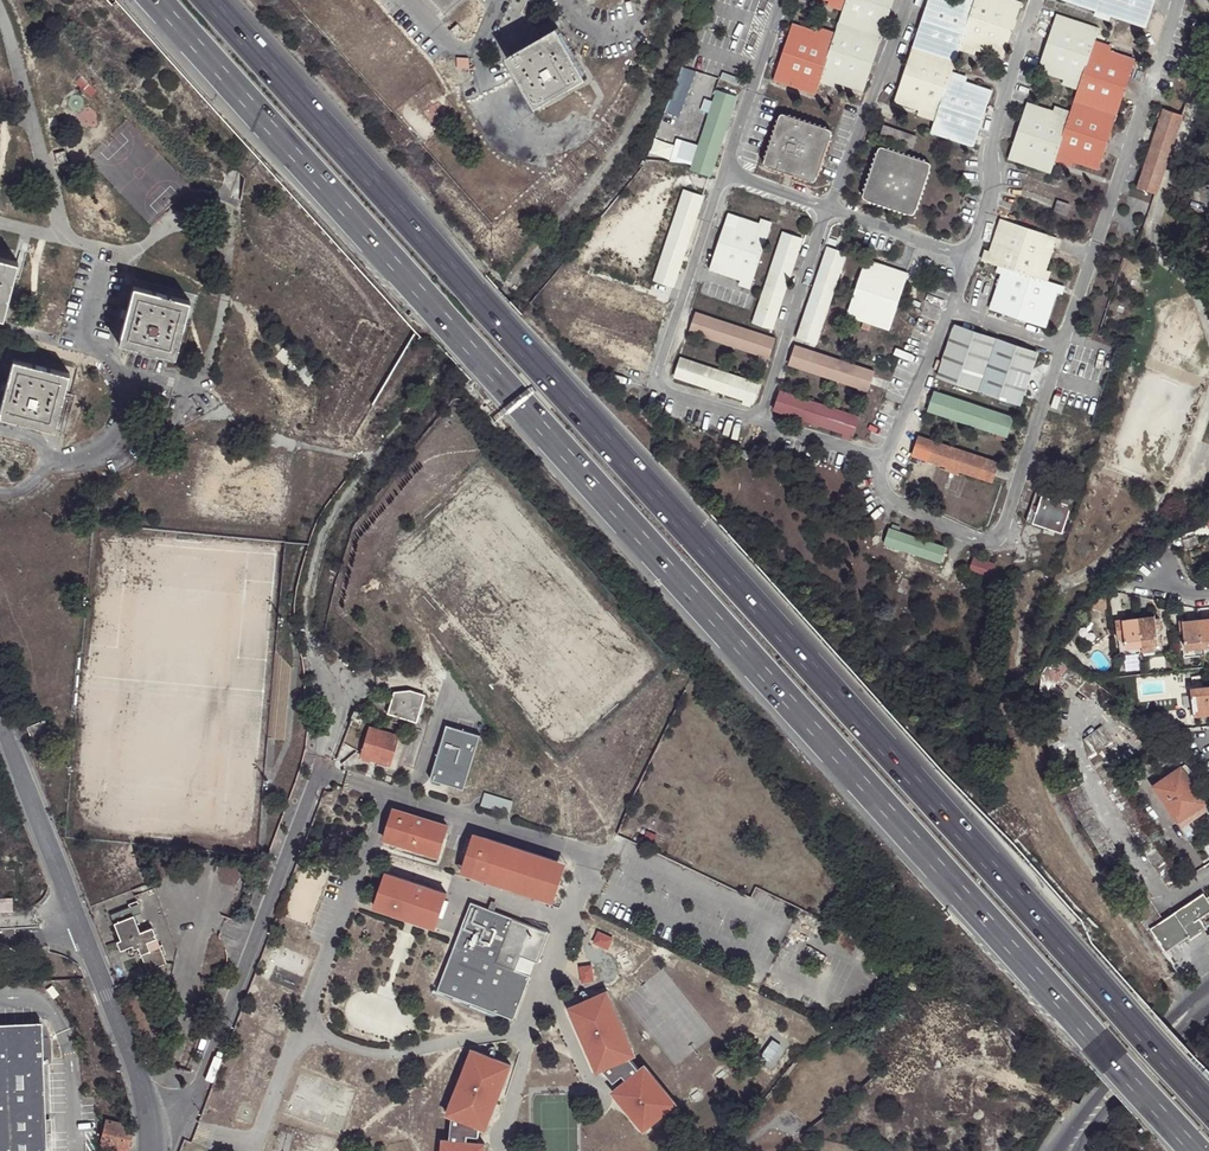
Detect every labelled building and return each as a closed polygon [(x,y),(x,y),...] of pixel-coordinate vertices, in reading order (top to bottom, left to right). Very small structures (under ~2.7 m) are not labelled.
[(443,15),(460,0),(429,0),(443,15)] [(828,3),(844,8),(842,14),(835,35),(833,41),(818,35),(791,26),(772,82),(815,96),(819,85),(821,80),(837,86),(862,94),(894,0),(819,0),(828,3)] [(974,1),(972,6),(956,1),(953,0),(929,0),(893,104),(918,112),(935,118),(933,123),(929,134),(972,148),(991,92),(964,83),(949,78),(951,72),(958,52),(961,46),(975,51),(1002,60),(1022,3),(1012,0),(975,0),(974,1)] [(1061,0),(1096,12),(1111,17),(1146,29),(1155,0),(1061,0)] [(844,8),(828,3),(826,9),(842,14),(844,8)] [(1111,17),(1096,12),(1094,17),(1110,22),(1111,17)] [(1067,117),(1052,112),(1026,103),(1007,159),(1049,174),(1053,163),(1055,157),(1072,163),(1097,171),(1135,61),(1109,52),(1093,46),(1095,41),(1099,30),(1056,15),(1037,71),(1063,80),(1078,85),(1076,91),(1069,112),(1067,117)] [(451,32),(458,41),(465,36),(458,27),(451,32)] [(833,41),(835,35),(819,30),(818,35),(833,41)] [(506,62),(534,112),(585,84),(557,33),(506,62)] [(1112,47),(1095,41),(1093,46),(1109,52),(1112,47)] [(973,57),(975,51),(961,46),(958,52),(973,57)] [(966,78),(951,72),(949,78),(964,83),(966,78)] [(835,91),(837,86),(821,80),(819,85),(835,91)] [(1061,85),(1076,91),(1078,85),(1063,80),(1061,85)] [(709,176),(721,142),(725,129),(736,96),(718,91),(692,169),(709,176)] [(1054,107),(1052,112),(1067,117),(1069,112),(1054,107)] [(1156,195),(1183,115),(1164,110),(1164,111),(1161,119),(1138,189),(1156,195)] [(935,118),(918,112),(916,117),(933,123),(935,118)] [(778,118),(763,163),(766,168),(813,184),(815,182),(830,135),(828,131),(783,116),(778,118)] [(883,126),(879,138),(902,145),(902,147),(906,149),(907,146),(912,148),(916,137),(883,126)] [(725,129),(721,142),(724,144),(729,130),(725,129)] [(877,151),(863,195),(864,200),(910,216),(914,212),(929,168),(927,164),(882,148),(877,151)] [(69,163),(66,154),(56,156),(58,166),(69,163)] [(1055,157),(1053,163),(1070,168),(1072,163),(1055,157)] [(673,286),(686,247),(690,233),(703,195),(685,190),(655,280),(673,286)] [(1057,200),(1053,211),(1065,215),(1068,204),(1057,200)] [(770,229),(759,225),(727,215),(709,270),(740,281),(751,285),(770,229)] [(989,252),(985,262),(1003,268),(1000,275),(989,309),(1046,327),(1057,293),(1060,285),(1047,281),(1042,279),(1045,270),(1056,238),(1000,219),(989,252)] [(761,220),(759,225),(770,229),(772,224),(761,220)] [(752,322),(770,328),(802,239),(783,232),(752,322)] [(690,233),(686,247),(690,249),(694,235),(690,233)] [(797,338),(816,344),(846,253),(827,247),(797,338)] [(980,261),(985,262),(989,252),(984,251),(980,261)] [(867,254),(865,259),(876,263),(878,258),(867,254)] [(0,259),(0,319),(3,320),(17,263),(0,259)] [(876,263),(865,259),(846,315),(889,330),(908,273),(876,263)] [(1051,273),(1045,270),(1042,279),(1047,281),(1051,273)] [(751,285),(740,281),(739,286),(749,290),(751,285)] [(133,294),(118,349),(176,364),(190,308),(133,294)] [(689,331),(757,354),(765,357),(768,358),(774,339),(695,313),(689,331)] [(955,327),(938,378),(1020,404),(1037,353),(955,327)] [(789,364),(858,387),(866,390),(869,391),(875,373),(795,346),(789,364)] [(674,377),(743,399),(751,402),(753,402),(759,385),(680,358),(674,377)] [(13,361),(0,415),(0,417),(57,431),(71,375),(13,361)] [(773,409),(843,432),(851,435),(853,435),(859,418),(779,391),(773,409)] [(996,433),(1005,436),(1007,437),(1013,418),(935,392),(928,411),(996,433)] [(914,456),(946,466),(960,470),(993,481),(999,463),(919,438),(914,456)] [(739,448),(736,455),(748,459),(751,453),(739,448)] [(960,470),(946,466),(944,471),(958,475),(960,470)] [(1027,521),(1048,528),(1056,531),(1062,533),(1073,500),(1038,488),(1027,521)] [(1056,531),(1048,528),(1046,533),(1055,536),(1056,531)] [(946,549),(899,533),(891,531),(889,530),(884,544),(941,563),(946,549)] [(969,570),(991,577),(995,565),(973,559),(969,570)] [(1155,616),(1138,618),(1142,645),(1158,643),(1155,616)] [(1138,618),(1116,620),(1119,639),(1125,639),(1126,647),(1142,645),(1138,618)] [(1199,619),(1202,647),(1208,647),(1208,618),(1199,619)] [(1199,619),(1182,622),(1183,626),(1179,626),(1180,634),(1184,634),(1186,649),(1202,647),(1199,619)] [(1054,651),(1027,682),(1046,693),(1050,683),(1055,686),(1061,677),(1070,665),(1054,651)] [(1076,669),(1070,665),(1061,677),(1067,681),(1076,669)] [(1083,674),(1076,669),(1067,681),(1073,686),(1083,674)] [(1088,679),(1083,674),(1073,686),(1078,691),(1088,679)] [(1090,680),(1088,679),(1078,691),(1084,695),(1093,683),(1090,680)] [(1050,683),(1046,693),(1060,700),(1062,693),(1055,686),(1050,683)] [(1099,687),(1093,683),(1084,695),(1089,699),(1099,687)] [(1105,693),(1099,687),(1089,699),(1095,704),(1105,693)] [(1190,690),(1193,708),(1193,714),(1194,717),(1208,715),(1208,709),(1206,688),(1190,690)] [(415,721),(424,695),(408,690),(394,692),(387,713),(415,721)] [(1060,700),(1046,693),(1044,704),(1058,708),(1060,700)] [(1110,697),(1105,693),(1095,704),(1100,709),(1110,697)] [(1115,702),(1110,697),(1100,709),(1105,713),(1115,702)] [(1120,706),(1115,702),(1105,713),(1110,717),(1120,706)] [(1058,708),(1044,704),(1042,715),(1057,715),(1058,708)] [(1125,712),(1120,706),(1110,717),(1115,723),(1118,719),(1125,712)] [(353,710),(348,724),(358,727),(362,713),(353,710)] [(1126,723),(1136,714),(1127,710),(1125,712),(1118,719),(1125,724),(1126,723)] [(1133,727),(1143,717),(1136,714),(1126,723),(1133,727)] [(1042,715),(1043,727),(1057,723),(1057,715),(1042,715)] [(1139,731),(1152,720),(1143,717),(1133,727),(1139,731)] [(1156,729),(1152,720),(1139,731),(1144,738),(1156,729)] [(51,734),(46,721),(29,727),(34,740),(51,734)] [(478,733),(445,723),(430,778),(463,787),(478,733)] [(375,755),(374,760),(388,763),(396,736),(368,727),(359,756),(371,759),(373,754),(375,755)] [(1098,747),(1109,740),(1101,727),(1083,739),(1091,752),(1098,747)] [(1160,735),(1156,729),(1144,738),(1148,744),(1160,735)] [(1164,742),(1160,735),(1148,744),(1152,751),(1164,742)] [(1164,742),(1152,751),(1149,753),(1156,763),(1172,752),(1165,741),(1164,742)] [(1208,809),(1208,807),(1196,782),(1191,770),(1186,765),(1179,769),(1204,804),(1208,810),(1208,809)] [(1204,804),(1179,769),(1154,787),(1177,822),(1204,804)] [(512,801),(483,793),(479,807),(508,815),(512,801)] [(1181,828),(1208,810),(1204,804),(1177,822),(1181,828)] [(1132,806),(1119,813),(1134,839),(1170,889),(1182,881),(1146,830),(1132,806)] [(447,825),(393,809),(384,838),(438,855),(447,825)] [(471,874),(486,834),(475,830),(460,870),(471,874)] [(556,859),(486,834),(471,874),(542,900),(556,859)] [(1103,853),(1112,867),(1124,858),(1115,845),(1103,853)] [(1112,867),(1152,927),(1164,918),(1124,858),(1112,867)] [(567,863),(556,859),(542,900),(552,904),(567,863)] [(445,893),(385,871),(373,905),(433,927),(445,893)] [(1152,927),(1168,950),(1191,935),(1194,933),(1195,929),(1196,927),(1196,924),(1195,920),(1201,916),(1208,911),(1208,895),(1205,897),(1202,893),(1164,918),(1152,927)] [(12,898),(0,898),(0,910),(12,910),(12,898)] [(548,933),(469,901),(434,988),(510,1019),(527,976),(513,970),(518,957),(536,964),(548,933)] [(130,918),(134,916),(142,913),(138,904),(111,915),(120,940),(116,942),(120,951),(135,945),(146,971),(166,964),(163,955),(159,957),(156,948),(160,947),(152,928),(140,932),(137,924),(133,925),(130,918)] [(1194,933),(1191,935),(1192,937),(1208,927),(1201,916),(1195,920),(1196,924),(1196,927),(1195,929),(1194,933)] [(596,934),(593,941),(605,948),(609,942),(596,934)] [(579,983),(594,981),(592,963),(578,965),(579,983)] [(603,993),(565,1009),(591,1073),(596,1071),(606,1085),(613,1081),(616,1086),(610,1090),(605,1094),(635,1133),(669,1108),(638,1069),(633,1073),(623,1060),(629,1058),(603,993)] [(41,1020),(0,1022),(0,1150),(46,1150),(41,1020)] [(985,1034),(987,1033),(988,1026),(965,1028),(965,1032),(966,1037),(985,1036),(985,1034)] [(931,1065),(939,1062),(941,1043),(926,1053),(931,1065)] [(506,1065),(468,1050),(442,1114),(448,1116),(445,1140),(439,1140),(438,1150),(480,1150),(480,1144),(473,1143),(466,1142),(466,1136),(474,1137),(475,1127),(481,1129),(506,1065)] [(932,1067),(931,1065),(926,1053),(917,1057),(922,1070),(932,1067)] [(613,1081),(606,1085),(610,1090),(616,1086),(613,1081)] [(108,1121),(103,1145),(103,1146),(105,1148),(113,1150),(117,1147),(128,1150),(133,1129),(127,1127),(108,1121)]
